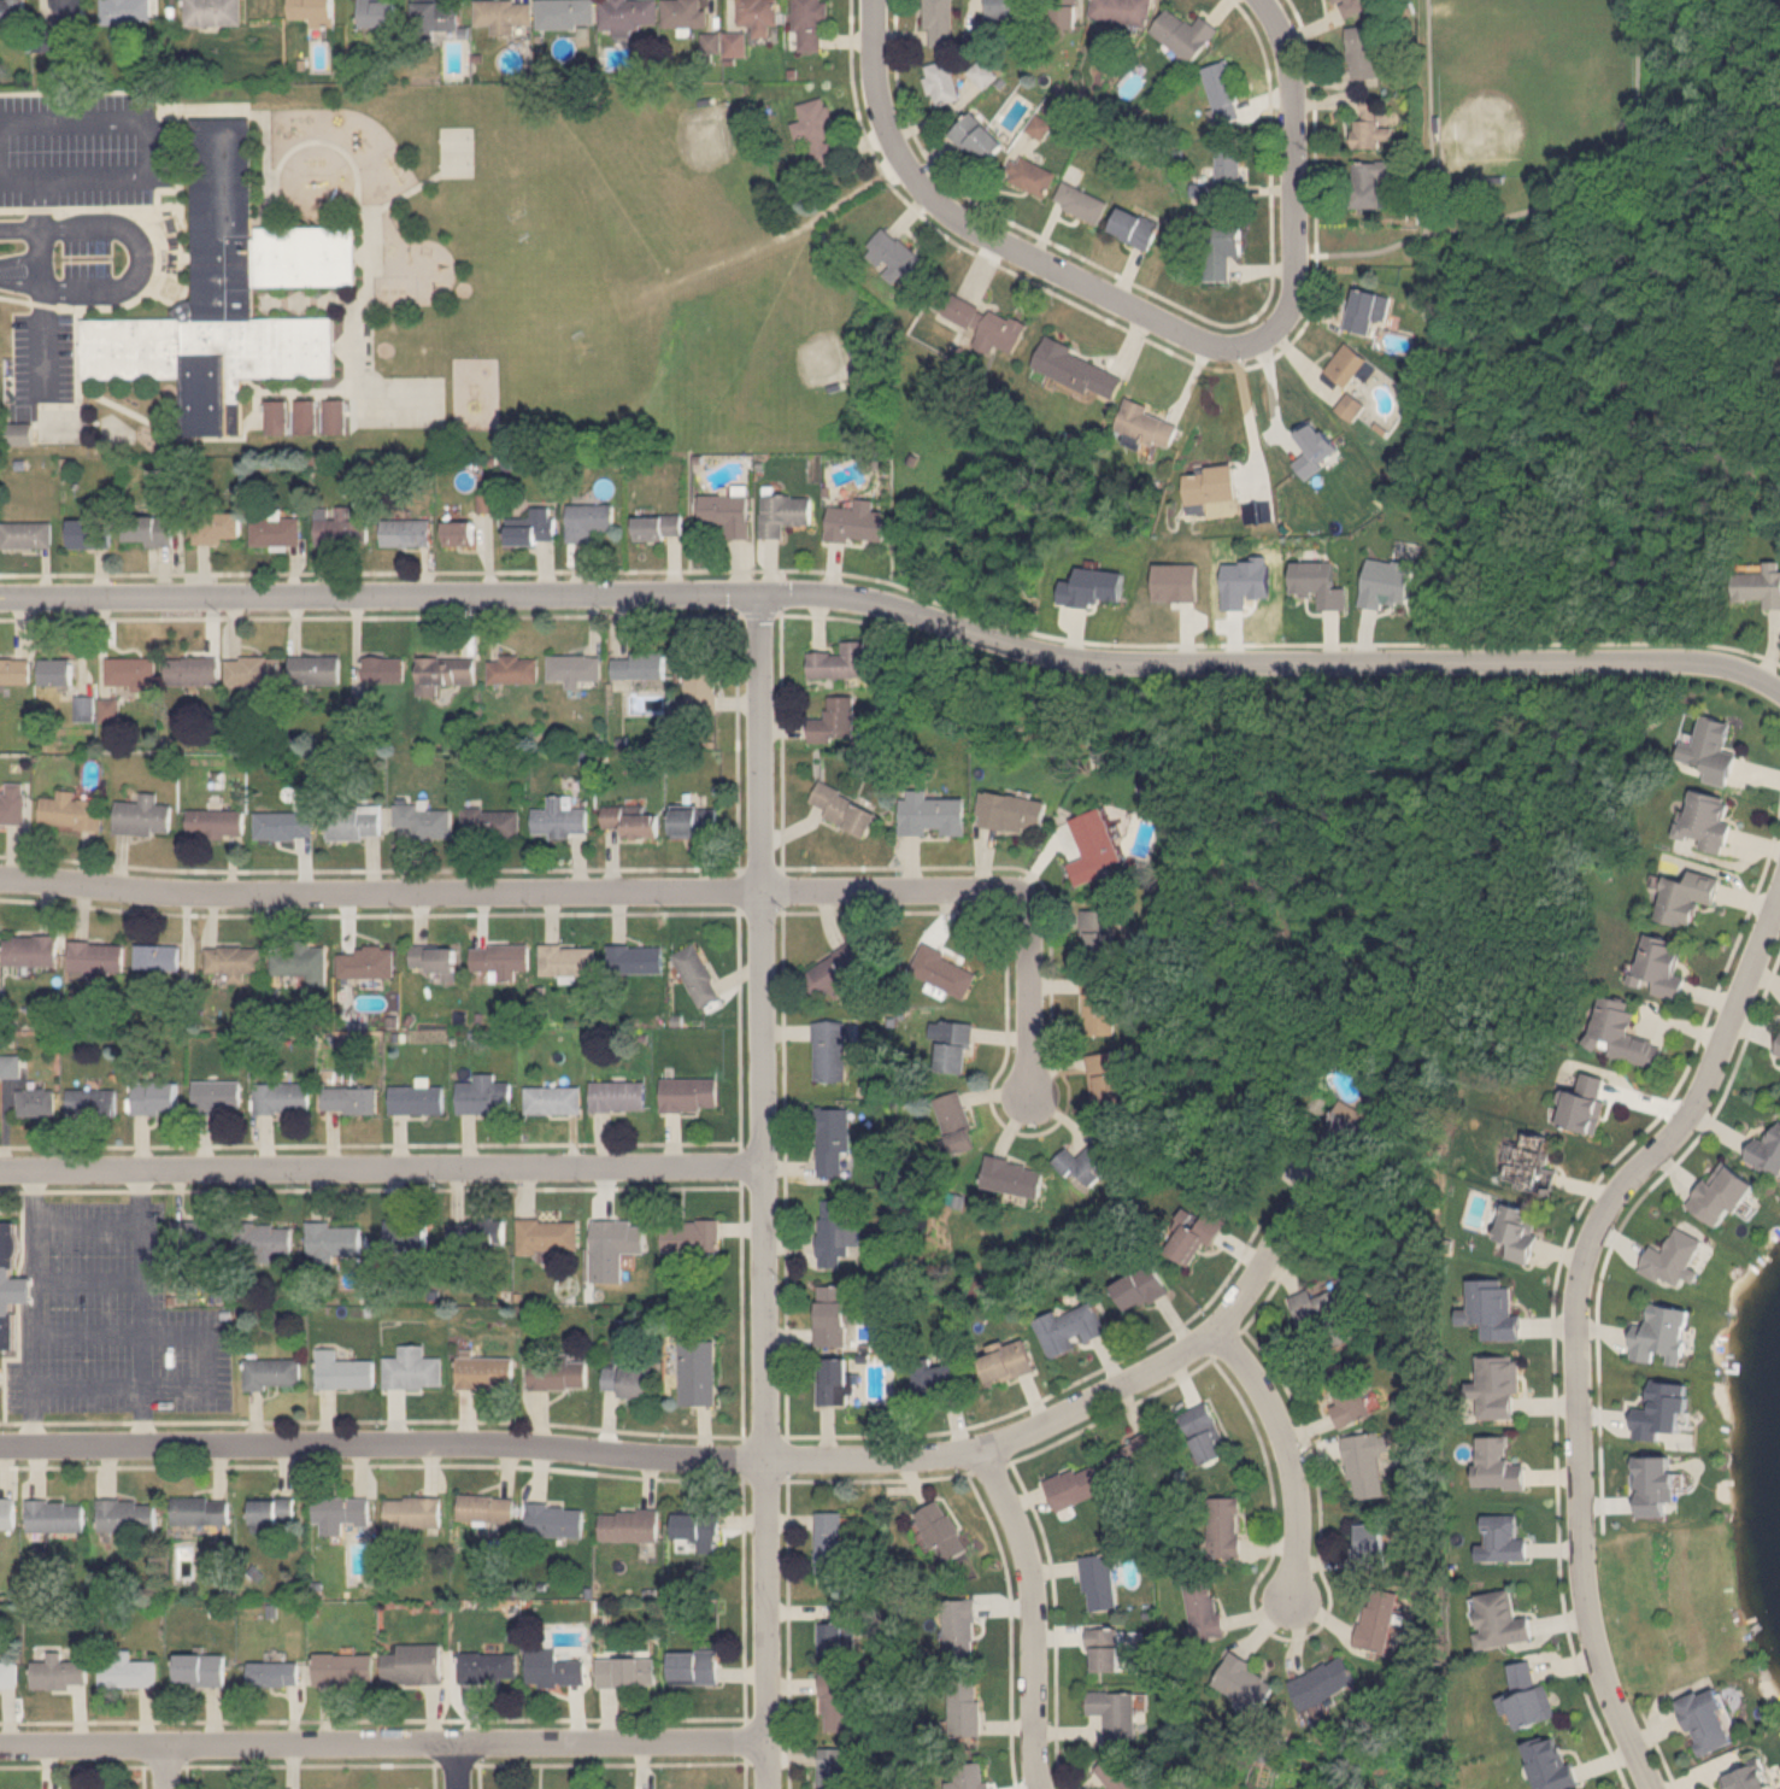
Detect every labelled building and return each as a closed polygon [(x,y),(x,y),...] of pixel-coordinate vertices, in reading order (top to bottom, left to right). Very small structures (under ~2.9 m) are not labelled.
[(25,35),(25,0),(0,0),(0,35),(25,35)] [(58,33),(84,33),(84,0),(58,0),(58,33)] [(101,25),(148,25),(148,0),(101,0),(101,25)] [(184,28),(241,28),(241,0),(184,0),(184,28)] [(311,19),(311,35),(333,35),(333,0),(289,0),(289,19),(311,19)] [(396,0),(359,0),(359,28),(396,28),(396,0)] [(531,25),(531,1),(475,0),(475,27),(492,27),(492,37),(515,37),(515,25),(531,25)] [(594,0),(537,0),(537,29),(594,29),(594,0)] [(600,33),(658,31),(658,0),(599,0),(600,33)] [(663,28),(705,28),(705,0),(663,0),(663,28)] [(756,27),(756,35),(769,35),(769,27),(777,27),(777,0),(739,0),(739,27),(756,27)] [(823,51),(823,18),(829,18),(829,1),(822,2),(822,0),(795,0),(795,51),(823,51)] [(953,46),(953,0),(927,0),(927,46),(953,46)] [(988,20),(1023,20),(1023,0),(988,0),(988,20)] [(1080,29),(1080,0),(1040,0),(1040,29),(1080,29)] [(1153,0),(1095,0),(1092,20),(1150,27),(1153,0)] [(1363,0),(1337,0),(1344,19),(1367,10),(1363,0)] [(459,34),(459,2),(413,4),(413,34),(459,34)] [(1193,64),(1221,30),(1204,16),(1196,28),(1171,8),(1153,31),(1193,64)] [(1376,77),(1375,27),(1351,27),(1351,78),(1376,77)] [(723,58),(746,58),(746,31),(723,31),(723,58)] [(703,59),(719,59),(719,34),(703,34),(703,59)] [(935,107),(962,99),(950,59),(923,66),(935,107)] [(985,88),(999,76),(983,59),(969,71),(985,88)] [(1217,124),(1246,117),(1232,60),(1203,68),(1217,124)] [(1356,119),(1356,147),(1394,147),(1394,123),(1391,123),(1391,96),(1364,96),(1364,119),(1356,119)] [(806,141),(815,170),(842,163),(826,98),(799,105),(803,121),(792,124),(798,143),(806,141)] [(1008,145),(974,111),(952,133),(985,166),(1008,145)] [(1044,140),(1055,125),(1040,115),(1029,129),(1044,140)] [(192,121),(252,119),(253,229),(356,228),(357,287),(253,286),(254,319),(334,319),(334,377),(241,379),(241,435),(184,435),(182,377),(81,379),(82,321),(198,318),(192,121)] [(1244,183),(1244,149),(1218,149),(1218,183),(1244,183)] [(1059,174),(1020,154),(1008,180),(1046,199),(1059,174)] [(1355,207),(1391,207),(1391,162),(1355,162),(1355,207)] [(1056,203),(1100,224),(1111,203),(1067,181),(1056,203)] [(1111,233),(1151,250),(1163,224),(1123,206),(1111,233)] [(866,252),(887,270),(885,274),(897,285),(904,276),(914,285),(930,265),(887,228),(866,252)] [(1243,256),(1243,228),(1206,228),(1206,281),(1230,281),(1230,256),(1243,256)] [(1028,325),(942,288),(934,310),(981,332),(975,346),(1012,363),(1028,325)] [(1393,297),(1357,288),(1346,330),(1370,335),(1374,319),(1386,323),(1393,297)] [(1115,401),(1127,373),(1045,340),(1034,368),(1115,401)] [(1370,362),(1350,344),(1327,369),(1347,387),(1370,362)] [(1365,404),(1352,394),(1339,412),(1355,423),(1358,418),(1357,417),(1365,404)] [(1181,423),(1150,413),(1152,405),(1128,398),(1117,432),(1173,448),(1181,423)] [(316,400),(295,400),(295,434),(316,434),(316,400)] [(325,400),(325,434),(346,434),(346,400),(325,400)] [(284,401),(266,401),(266,434),(284,434),(284,401)] [(7,445),(33,445),(33,424),(7,424),(7,445)] [(1240,500),(1238,465),(1186,470),(1189,505),(1240,500)] [(700,494),(700,523),(727,523),(727,539),(751,539),(751,494),(700,494)] [(813,497),(763,495),(762,538),(785,538),(786,524),(812,526),(813,497)] [(829,508),(829,541),(886,541),(886,512),(875,512),(875,499),(857,499),(857,508),(829,508)] [(615,505),(569,505),(569,542),(594,542),(594,529),(615,529),(615,505)] [(316,518),(316,544),(366,545),(368,518),(352,518),(352,506),(337,506),(337,518),(316,518)] [(509,545),(554,545),(554,506),(531,508),(531,518),(509,518),(509,545)] [(243,542),(243,512),(194,512),(194,542),(243,542)] [(635,540),(683,540),(683,515),(635,515),(635,540)] [(1,516),(53,516),(53,549),(2,550),(1,516)] [(172,516),(128,516),(128,545),(172,545),(172,516)] [(300,545),(300,517),(253,517),(253,545),(300,545)] [(382,546),(431,546),(431,518),(382,518),(382,546)] [(70,547),(111,547),(111,522),(70,522),(70,547)] [(445,547),(475,547),(475,522),(445,522),(445,547)] [(1368,553),(1415,563),(1406,609),(1358,599),(1368,553)] [(1288,556),(1337,556),(1335,581),(1347,582),(1349,608),(1317,608),(1317,596),(1290,593),(1288,556)] [(1779,609),(1779,563),(1764,563),(1764,571),(1735,571),(1735,600),(1764,600),(1764,609),(1779,609)] [(868,676),(868,640),(844,640),(844,651),(809,651),(809,678),(868,676)] [(216,651),(217,686),(172,687),(171,652),(216,651)] [(666,678),(666,651),(633,651),(633,656),(613,656),(613,676),(666,678)] [(603,684),(603,653),(548,653),(548,684),(603,684)] [(540,682),(540,655),(500,655),(500,659),(489,659),(489,682),(540,682)] [(227,685),(278,685),(278,656),(227,656),(227,685)] [(290,684),(342,684),(342,656),(290,656),(290,684)] [(406,656),(365,656),(365,682),(406,682),(406,656)] [(477,684),(477,656),(418,656),(418,684),(477,684)] [(157,688),(157,657),(107,657),(107,688),(157,688)] [(29,684),(29,658),(0,658),(0,684),(29,684)] [(71,684),(71,658),(40,658),(40,684),(71,684)] [(686,663),(686,708),(717,708),(717,663),(686,663)] [(810,741),(854,741),(854,696),(828,696),(828,718),(810,718),(810,741)] [(94,697),(76,697),(76,720),(94,720),(94,697)] [(1735,750),(1723,747),(1732,721),(1702,712),(1693,743),(1678,739),(1672,758),(1702,766),(1698,778),(1727,784),(1735,750)] [(5,781),(5,794),(0,794),(0,823),(25,823),(25,782),(5,781)] [(826,817),(868,838),(880,809),(819,781),(810,802),(829,810),(826,817)] [(928,798),(928,788),(904,788),(904,834),(967,834),(967,798),(928,798)] [(1729,817),(1721,815),(1727,798),(1693,788),(1679,829),(1700,835),(1696,847),(1719,854),(1729,817)] [(75,798),(76,792),(59,790),(58,798),(42,796),(40,825),(102,831),(105,800),(75,798)] [(1047,799),(981,790),(976,823),(1041,834),(1047,799)] [(172,805),(158,804),(158,793),(141,792),(141,803),(117,802),(116,833),(171,835),(172,805)] [(572,796),(548,794),(548,808),(534,808),(533,835),(588,837),(588,809),(572,808),(572,796)] [(381,805),(329,805),(329,839),(381,839),(381,805)] [(415,839),(452,838),(452,805),(395,806),(395,827),(415,827),(415,839)] [(719,837),(719,805),(672,806),(672,837),(719,837)] [(1076,884),(1124,868),(1104,806),(1071,819),(1083,856),(1069,861),(1076,884)] [(521,838),(519,808),(463,809),(463,839),(521,838)] [(623,838),(658,838),(658,808),(604,808),(604,827),(623,827),(623,838)] [(188,838),(245,838),(245,810),(188,810),(188,838)] [(313,811),(255,811),(255,839),(313,839),(313,811)] [(1656,919),(1693,928),(1700,901),(1716,904),(1723,878),(1691,869),(1688,880),(1668,874),(1656,919)] [(1083,909),(1083,961),(1117,961),(1118,909),(1083,909)] [(1678,974),(1685,942),(1645,933),(1634,983),(1655,987),(1653,993),(1682,999),(1687,976),(1678,974)] [(58,966),(58,935),(5,935),(5,966),(58,966)] [(670,952),(695,938),(713,973),(711,974),(722,996),(699,1008),(670,952)] [(922,938),(945,950),(942,955),(977,973),(964,997),(906,967),(922,938)] [(537,940),(563,940),(563,945),(595,945),(597,970),(537,972),(537,940)] [(71,972),(124,972),(124,943),(71,943),(71,972)] [(818,999),(868,969),(852,943),(803,973),(818,999)] [(531,944),(471,944),(471,973),(492,973),(492,979),(531,979),(531,944)] [(137,970),(180,970),(180,945),(137,945),(137,970)] [(458,945),(411,945),(411,970),(458,970),(458,945)] [(663,974),(663,945),(610,945),(610,974),(663,974)] [(340,978),(395,978),(395,946),(340,946),(340,978)] [(245,981),(245,974),(262,974),(262,948),(207,948),(207,975),(229,975),(229,981),(245,981)] [(272,949),(272,975),(311,975),(311,983),(327,983),(327,949),(272,949)] [(1086,975),(1086,1039),(1116,1039),(1116,975),(1086,975)] [(1610,1056),(1659,1068),(1667,1044),(1631,1034),(1639,1004),(1603,993),(1588,1046),(1600,1049),(1603,1039),(1615,1042),(1610,1056)] [(813,1019),(846,1019),(846,1078),(813,1077),(813,1019)] [(939,1069),(969,1073),(974,1023),(933,1019),(932,1037),(941,1038),(939,1069)] [(1128,1103),(1126,1075),(1133,1074),(1130,1050),(1088,1054),(1093,1107),(1128,1103)] [(2,1057),(2,1073),(22,1073),(22,1057),(2,1057)] [(1597,1133),(1610,1079),(1584,1073),(1579,1091),(1569,1089),(1561,1125),(1597,1133)] [(511,1113),(511,1083),(497,1083),(497,1075),(459,1075),(459,1113),(511,1113)] [(662,1075),(717,1075),(717,1107),(662,1107),(662,1075)] [(589,1078),(646,1079),(646,1108),(588,1107),(589,1078)] [(135,1113),(180,1113),(180,1081),(135,1081),(135,1113)] [(241,1081),(194,1081),(194,1113),(241,1113),(241,1081)] [(311,1083),(255,1083),(255,1113),(311,1113),(311,1083)] [(523,1084),(581,1084),(581,1110),(523,1110),(523,1084)] [(392,1114),(445,1114),(445,1085),(392,1085),(392,1114)] [(324,1087),(324,1113),(378,1113),(378,1087),(324,1087)] [(18,1089),(18,1115),(54,1115),(54,1089),(18,1089)] [(69,1114),(118,1114),(118,1089),(69,1089),(69,1114)] [(977,1148),(961,1091),(934,1099),(951,1155),(977,1148)] [(1337,1151),(1344,1136),(1356,1140),(1365,1118),(1338,1105),(1321,1145),(1337,1151)] [(850,1108),(817,1108),(817,1175),(850,1175),(850,1108)] [(1772,1143),(1758,1137),(1747,1160),(1779,1176),(1779,1126),(1772,1143)] [(1128,1150),(1108,1131),(1080,1159),(1069,1146),(1053,1162),(1069,1177),(1075,1171),(1091,1186),(1128,1150)] [(1561,1169),(1546,1166),(1553,1138),(1521,1131),(1509,1184),(1555,1195),(1561,1169)] [(983,1187),(1041,1196),(1045,1165),(987,1157),(983,1187)] [(1741,1210),(1760,1181),(1726,1161),(1714,1181),(1708,1178),(1691,1206),(1722,1225),(1734,1206),(1741,1210)] [(859,1227),(848,1227),(848,1199),(818,1199),(818,1267),(842,1267),(842,1257),(859,1257),(859,1227)] [(1512,1244),(1509,1259),(1531,1265),(1545,1213),(1508,1203),(1498,1240),(1512,1244)] [(1191,1266),(1204,1240),(1212,1245),(1224,1224),(1189,1206),(1164,1251),(1191,1266)] [(172,1219),(222,1218),(223,1247),(174,1248),(172,1219)] [(448,1222),(472,1222),(472,1218),(505,1218),(505,1243),(448,1243),(448,1222)] [(516,1218),(539,1218),(539,1222),(577,1222),(577,1249),(537,1249),(537,1253),(516,1254),(516,1218)] [(669,1224),(685,1224),(685,1219),(725,1218),(725,1248),(670,1249),(669,1224)] [(307,1220),(333,1219),(333,1226),(363,1224),(364,1249),(310,1251),(307,1220)] [(386,1219),(429,1219),(430,1244),(387,1245),(386,1219)] [(589,1219),(628,1219),(628,1224),(644,1224),(644,1253),(623,1253),(624,1285),(589,1285),(589,1219)] [(17,1350),(14,1304),(25,1304),(35,1303),(35,1278),(24,1279),(16,1279),(14,1266),(19,1266),(18,1221),(0,1222),(0,1350),(17,1350)] [(1676,1221),(1702,1236),(1678,1284),(1639,1263),(1651,1242),(1663,1247),(1676,1221)] [(239,1222),(275,1222),(275,1225),(294,1225),(295,1254),(275,1254),(275,1260),(260,1261),(260,1247),(239,1248),(239,1222)] [(1130,1313),(1169,1292),(1153,1263),(1115,1284),(1130,1313)] [(1523,1339),(1523,1315),(1512,1315),(1512,1279),(1470,1279),(1470,1322),(1485,1322),(1485,1339),(1523,1339)] [(816,1347),(848,1347),(848,1302),(846,1302),(846,1285),(816,1286),(816,1347)] [(1361,1336),(1341,1288),(1315,1297),(1311,1289),(1290,1298),(1300,1326),(1316,1320),(1328,1349),(1361,1336)] [(1051,1359),(1076,1349),(1071,1337),(1082,1333),(1086,1342),(1108,1333),(1094,1302),(1057,1316),(1056,1312),(1035,1320),(1051,1359)] [(1652,1309),(1638,1368),(1684,1373),(1692,1313),(1652,1309)] [(989,1384),(1035,1371),(1027,1339),(981,1353),(989,1384)] [(677,1341),(712,1341),(713,1404),(677,1404),(677,1341)] [(382,1355),(398,1355),(396,1343),(423,1343),(423,1356),(440,1355),(440,1383),(422,1383),(422,1386),(383,1386),(382,1355)] [(315,1348),(335,1348),(335,1360),(372,1359),(372,1386),(315,1386),(315,1348)] [(1518,1357),(1518,1390),(1512,1390),(1512,1415),(1478,1416),(1478,1397),(1467,1397),(1465,1379),(1479,1379),(1479,1354),(1516,1353),(1516,1357),(1518,1357)] [(458,1354),(511,1356),(510,1388),(456,1385),(458,1354)] [(243,1357),(299,1356),(299,1383),(264,1384),(264,1389),(243,1389),(243,1357)] [(529,1359),(584,1359),(584,1388),(529,1389),(529,1359)] [(818,1359),(818,1404),(848,1404),(848,1359),(818,1359)] [(912,1369),(921,1406),(965,1396),(957,1359),(912,1369)] [(1341,1426),(1371,1416),(1352,1361),(1322,1371),(1341,1426)] [(601,1368),(621,1369),(621,1366),(648,1368),(646,1396),(618,1395),(618,1389),(600,1388),(601,1368)] [(1639,1390),(1637,1449),(1679,1454),(1692,1383),(1639,1390)] [(1204,1466),(1232,1454),(1209,1401),(1181,1414),(1204,1466)] [(1150,1472),(1152,1478),(1173,1471),(1156,1431),(1104,1454),(1117,1485),(1150,1472)] [(1344,1437),(1355,1500),(1390,1494),(1379,1431),(1344,1437)] [(1510,1436),(1478,1436),(1478,1488),(1528,1488),(1527,1462),(1510,1462),(1510,1436)] [(1103,1488),(1056,1509),(1041,1479),(1061,1471),(1061,1473),(1073,1467),(1075,1473),(1092,1465),(1103,1488)] [(1641,1465),(1637,1515),(1669,1519),(1674,1465),(1641,1465)] [(457,1492),(492,1495),(489,1521),(456,1519),(457,1492)] [(311,1495),(311,1521),(317,1523),(317,1535),(341,1535),(341,1520),(354,1520),(354,1525),(368,1525),(368,1496),(311,1495)] [(14,1527),(0,1528),(0,1496),(13,1496),(14,1527)] [(170,1496),(207,1496),(207,1498),(228,1498),(228,1523),(171,1524),(170,1496)] [(1240,1496),(1209,1496),(1209,1558),(1240,1558),(1240,1496)] [(25,1500),(47,1498),(47,1501),(64,1500),(64,1503),(82,1503),(83,1530),(27,1531),(25,1500)] [(96,1498),(119,1498),(119,1500),(154,1500),(155,1529),(96,1530),(96,1498)] [(251,1498),(276,1498),(276,1521),(251,1521),(251,1498)] [(383,1498),(439,1498),(437,1525),(383,1525),(383,1498)] [(942,1498),(915,1513),(939,1565),(968,1552),(942,1498)] [(546,1506),(582,1508),(580,1537),(544,1535),(546,1506)] [(598,1513),(616,1513),(616,1509),(636,1509),(636,1508),(657,1508),(656,1542),(597,1539),(598,1513)] [(813,1511),(840,1509),(840,1571),(813,1571),(813,1511)] [(671,1511),(670,1536),(716,1538),(717,1513),(671,1511)] [(1485,1545),(1485,1512),(1517,1512),(1517,1535),(1529,1535),(1529,1561),(1476,1562),(1476,1545),(1485,1545)] [(1386,1524),(1353,1524),(1355,1572),(1387,1572),(1386,1524)] [(1088,1589),(1091,1608),(1118,1606),(1112,1552),(1080,1554),(1083,1589),(1088,1589)] [(1223,1633),(1215,1578),(1185,1582),(1193,1638),(1223,1633)] [(1358,1646),(1391,1653),(1398,1614),(1396,1613),(1400,1592),(1371,1586),(1358,1646)] [(1528,1614),(1532,1638),(1475,1648),(1473,1632),(1481,1631),(1474,1594),(1510,1588),(1515,1617),(1528,1614)] [(975,1599),(944,1601),(946,1659),(977,1656),(975,1599)] [(816,1621),(830,1621),(832,1602),(850,1602),(848,1655),(816,1655),(816,1621)] [(1089,1670),(1129,1670),(1129,1629),(1089,1629),(1089,1670)] [(380,1653),(396,1653),(396,1643),(437,1643),(439,1683),(381,1684),(380,1653)] [(523,1648),(523,1683),(581,1682),(581,1660),(556,1660),(556,1648),(523,1648)] [(30,1659),(45,1659),(45,1649),(59,1649),(59,1659),(84,1659),(84,1682),(66,1682),(66,1688),(47,1688),(48,1685),(30,1687),(30,1659)] [(95,1664),(96,1685),(154,1685),(154,1660),(128,1660),(128,1649),(108,1649),(110,1664),(95,1664)] [(666,1650),(715,1649),(716,1682),(668,1683),(666,1650)] [(1255,1662),(1232,1650),(1212,1685),(1262,1711),(1276,1683),(1250,1670),(1255,1662)] [(311,1653),(371,1652),(372,1684),(311,1685),(311,1653)] [(175,1653),(222,1653),(222,1684),(175,1684),(175,1653)] [(457,1653),(515,1653),(513,1684),(457,1684),(457,1653)] [(1358,1682),(1344,1654),(1288,1683),(1303,1711),(1358,1682)] [(17,1684),(17,1658),(0,1658),(0,1684),(17,1684)] [(593,1658),(653,1658),(653,1685),(594,1687),(593,1658)] [(1559,1715),(1547,1684),(1541,1687),(1532,1659),(1508,1668),(1517,1693),(1499,1699),(1506,1717),(1515,1713),(1521,1730),(1559,1715)] [(260,1660),(296,1660),(296,1683),(260,1683),(260,1660)] [(818,1673),(852,1672),(852,1729),(824,1729),(824,1696),(818,1696),(818,1673)] [(950,1736),(979,1736),(979,1681),(950,1681),(950,1736)] [(1697,1693),(1713,1685),(1722,1706),(1716,1708),(1731,1741),(1698,1755),(1693,1742),(1697,1741),(1691,1728),(1686,1729),(1673,1700),(1696,1690),(1697,1693)] [(1106,1738),(1138,1738),(1138,1691),(1087,1691),(1087,1714),(1106,1714),(1106,1738)] [(819,1747),(842,1746),(844,1785),(819,1785),(819,1747)] [(1561,1746),(1579,1788),(1537,1788),(1523,1749),(1561,1746)] [(1151,1785),(1120,1749),(1097,1769),(1114,1788),(1147,1788),(1151,1785)] [(1724,1788),(1774,1788),(1761,1754),(1717,1771),(1724,1788)] [(948,1788),(989,1788),(986,1761),(954,1766),(956,1781),(947,1782),(948,1788)]
